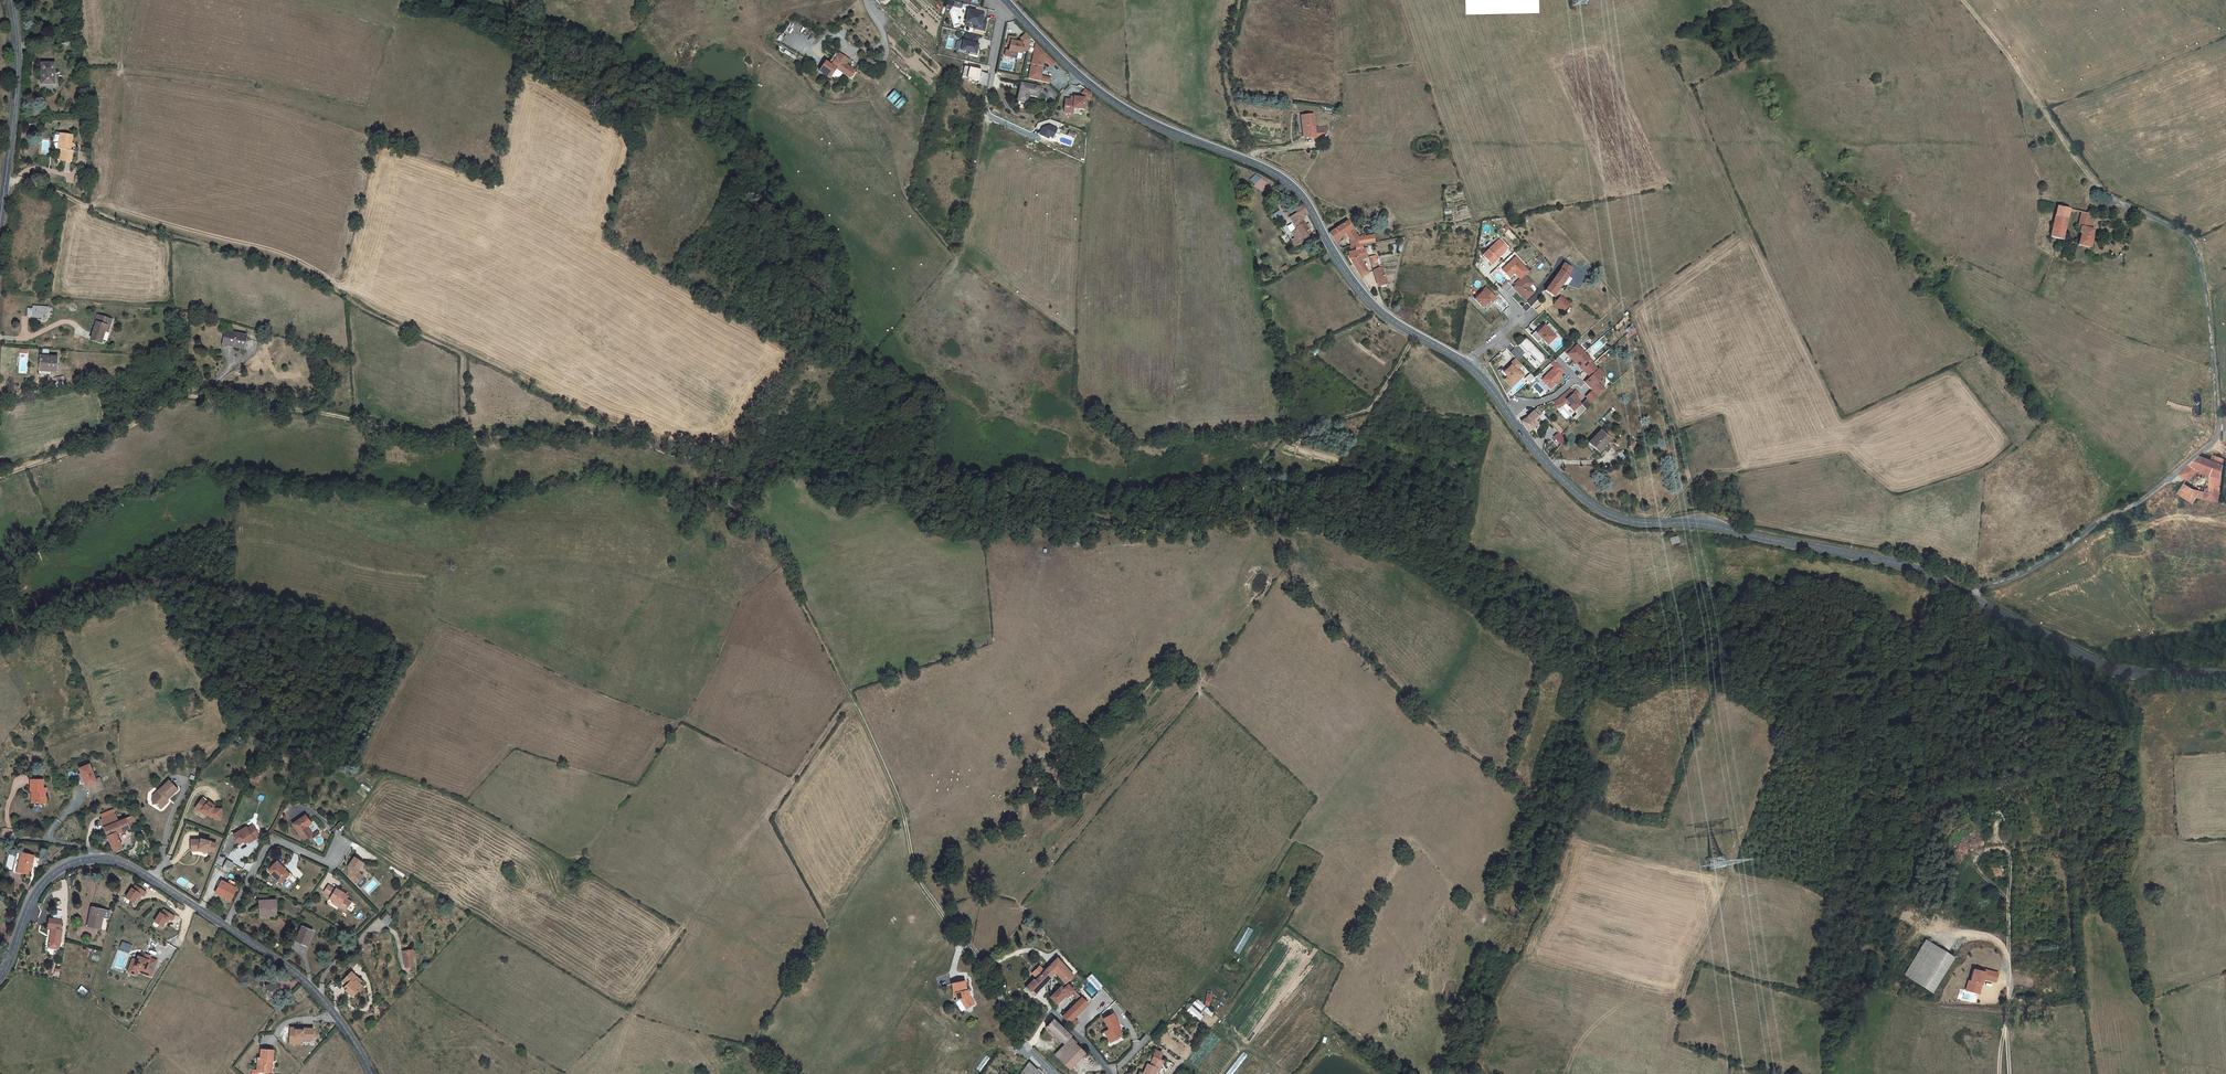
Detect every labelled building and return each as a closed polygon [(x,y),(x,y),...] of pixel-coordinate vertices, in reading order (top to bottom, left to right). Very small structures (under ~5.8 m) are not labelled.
[(986,17),(988,8),(976,6),(975,11),(968,10),(966,22),(975,24),(974,28),(984,30),(986,21),(984,21),(982,20),(982,16),(985,16),(986,17)] [(1029,36),(1024,31),(1018,37),(1019,37),(1018,41),(1013,40),(1014,36),(1006,35),(1005,43),(1008,44),(1007,49),(1004,49),(1003,55),(1011,56),(1012,50),(1016,51),(1021,52),(1021,48),(1027,49),(1029,36)] [(976,44),(979,36),(966,32),(964,40),(960,39),(957,50),(963,52),(963,50),(968,52),(968,54),(976,56),(977,50),(976,50),(973,49),(975,43),(976,44)] [(1051,66),(1055,62),(1044,53),(1040,49),(1034,43),(1031,63),(1043,65),(1044,58),(1051,66)] [(831,64),(840,54),(837,52),(829,62),(831,64)] [(849,59),(841,53),(840,54),(831,64),(829,62),(826,60),(819,69),(828,77),(831,73),(836,67),(842,73),(849,78),(854,71),(845,64),(849,59)] [(62,74),(59,56),(49,59),(52,79),(58,78),(58,75),(62,74)] [(1043,65),(1031,63),(1029,77),(1050,81),(1051,76),(1041,74),(1043,65)] [(986,85),(989,74),(981,72),(978,71),(978,69),(965,65),(962,76),(978,80),(977,83),(986,85)] [(836,67),(831,73),(838,78),(842,73),(836,67)] [(1017,101),(1025,102),(1027,94),(1037,96),(1040,87),(1020,83),(1017,101)] [(1090,98),(1091,92),(1084,88),(1081,92),(1090,98)] [(896,89),(888,97),(899,108),(907,101),(896,89)] [(1083,107),(1084,95),(1073,95),(1073,98),(1070,98),(1064,98),(1063,111),(1072,112),(1072,106),(1083,107)] [(1308,112),(1297,113),(1299,135),(1311,134),(1311,136),(1317,135),(1322,125),(1322,124),(1310,125),(1308,112)] [(58,127),(57,136),(62,137),(61,143),(60,153),(73,154),(73,143),(71,143),(72,128),(58,127)] [(84,175),(85,168),(78,166),(77,174),(84,175)] [(2069,200),(2057,197),(2050,226),(2062,230),(2069,200)] [(1300,212),(1305,208),(1300,200),(1297,202),(1295,199),(1284,206),(1288,212),(1287,213),(1294,226),(1291,228),(1293,232),(1291,234),(1294,240),(1301,237),(1299,234),(1308,228),(1303,218),(1300,212)] [(2087,203),(2081,202),(2077,216),(2080,217),(2084,218),(2087,206),(2087,203)] [(2093,208),(2087,206),(2084,218),(2090,219),(2093,208)] [(2091,227),(2093,220),(2090,219),(2084,218),(2080,217),(2078,224),(2081,224),(2079,231),(2078,230),(2077,235),(2089,238),(2092,228),(2091,227)] [(1346,218),(1337,222),(1327,227),(1333,236),(1344,230),(1352,226),(1346,218)] [(1356,234),(1352,226),(1344,230),(1348,237),(1357,235),(1356,234)] [(1357,235),(1348,237),(1348,244),(1352,243),(1358,242),(1368,240),(1373,239),(1371,232),(1356,234),(1357,235)] [(1493,264),(1509,248),(1499,238),(1483,254),(1493,264)] [(1360,246),(1358,242),(1352,243),(1353,247),(1345,248),(1349,258),(1357,272),(1364,268),(1357,254),(1363,253),(1361,246),(1360,246)] [(1376,264),(1372,251),(1366,253),(1371,265),(1376,264)] [(1526,274),(1530,271),(1516,256),(1502,269),(1510,278),(1515,273),(1520,279),(1512,286),(1525,301),(1535,292),(1530,287),(1534,283),(1526,274)] [(1571,263),(1563,258),(1560,264),(1566,268),(1571,263)] [(1378,263),(1376,264),(1371,265),(1375,281),(1383,280),(1378,263)] [(1549,291),(1566,268),(1560,264),(1559,264),(1543,286),(1549,291)] [(1576,286),(1581,279),(1575,275),(1571,282),(1576,286)] [(1490,301),(1493,303),(1498,297),(1485,286),(1474,300),(1484,308),(1490,301)] [(1563,305),(1568,297),(1559,291),(1554,298),(1563,305)] [(52,305),(52,301),(37,300),(37,302),(33,302),(32,310),(48,311),(48,304),(52,305)] [(97,311),(85,305),(82,311),(84,312),(76,327),(86,332),(97,311)] [(98,314),(89,340),(103,344),(111,318),(98,314)] [(1539,342),(1542,339),(1549,345),(1558,336),(1545,324),(1532,337),(1539,342)] [(246,342),(249,327),(234,325),(232,339),(246,342)] [(1527,337),(1518,346),(1526,353),(1523,355),(1537,369),(1548,358),(1527,337)] [(59,360),(60,346),(45,345),(44,353),(47,353),(47,360),(59,360)] [(1586,366),(1575,355),(1556,375),(1567,386),(1586,366)] [(1508,376),(1504,380),(1512,388),(1525,376),(1519,370),(1523,365),(1516,358),(1503,371),(1508,376)] [(1593,370),(1563,401),(1564,402),(1571,409),(1601,378),(1593,370)] [(1514,391),(1509,395),(1517,406),(1526,397),(1524,395),(1538,381),(1533,376),(1515,392),(1514,391)] [(1533,404),(1530,410),(1536,417),(1539,414),(1536,411),(1538,409),(1533,404)] [(1530,410),(1522,414),(1522,415),(1529,424),(1536,417),(1530,410)] [(1605,444),(1608,440),(1597,430),(1585,444),(1593,451),(1591,453),(1597,457),(1607,445),(1605,444)] [(1551,439),(1559,446),(1566,439),(1558,432),(1551,439)] [(2214,461),(2200,454),(2192,462),(2198,469),(2204,471),(2212,475),(2221,477),(2224,466),(2214,461)] [(2224,466),(2225,462),(2225,461),(2217,457),(2214,461),(2224,466)] [(2198,469),(2192,462),(2181,471),(2185,476),(2187,478),(2198,469)] [(2215,501),(2221,477),(2212,475),(2211,480),(2209,480),(2208,488),(2204,487),(2203,490),(2202,497),(2215,501)] [(2190,493),(2193,494),(2202,497),(2203,490),(2192,487),(2183,479),(2179,484),(2190,493)] [(2189,500),(2193,494),(2190,493),(2179,484),(2175,489),(2189,500)] [(1670,538),(1672,545),(1680,542),(1678,535),(1670,538)] [(89,795),(105,789),(102,782),(98,783),(90,763),(79,768),(89,795)] [(47,798),(49,790),(38,787),(35,798),(36,798),(39,799),(35,810),(46,813),(50,802),(46,801),(47,798)] [(153,808),(153,816),(158,816),(160,818),(162,815),(166,815),(169,812),(166,810),(169,807),(169,808),(176,800),(166,792),(157,803),(159,805),(157,807),(153,808)] [(1787,799),(1779,798),(1778,804),(1785,806),(1787,799)] [(201,808),(196,815),(204,820),(205,819),(208,822),(208,823),(211,826),(215,826),(214,827),(221,828),(221,817),(214,817),(213,816),(214,814),(208,810),(207,812),(201,808)] [(204,820),(196,815),(195,816),(206,825),(208,823),(208,822),(205,819),(204,820)] [(311,827),(303,818),(291,829),(303,843),(310,838),(305,831),(311,827)] [(97,827),(110,858),(112,858),(121,853),(114,838),(120,836),(120,838),(135,832),(131,821),(116,828),(112,820),(97,827)] [(246,830),(233,838),(239,847),(244,844),(247,842),(248,844),(249,846),(254,843),(252,840),(258,836),(252,828),(247,831),(246,830)] [(192,844),(192,853),(200,853),(200,852),(208,855),(209,853),(215,855),(217,847),(210,846),(211,845),(202,843),(201,844),(192,844)] [(362,866),(353,861),(349,868),(350,869),(348,873),(349,882),(356,889),(363,881),(358,877),(358,873),(362,866)] [(34,866),(20,863),(16,879),(30,882),(34,866)] [(234,867),(227,863),(223,871),(230,874),(234,867)] [(287,874),(277,866),(269,875),(282,887),(288,879),(285,877),(287,874)] [(292,880),(287,874),(285,877),(288,879),(282,887),(284,889),(292,880)] [(145,897),(147,890),(132,885),(126,900),(136,904),(139,895),(145,897)] [(215,896),(230,902),(234,893),(220,886),(215,896)] [(347,900),(336,894),(335,895),(328,891),(324,897),(331,901),(330,904),(334,906),(341,910),(339,912),(346,916),(350,909),(344,905),(347,900)] [(348,901),(347,900),(344,905),(350,909),(352,907),(347,904),(348,901)] [(164,927),(168,919),(173,921),(176,915),(162,908),(154,922),(164,927)] [(278,912),(259,910),(258,928),(276,930),(278,912)] [(106,921),(88,917),(84,936),(97,939),(99,927),(105,928),(106,921)] [(390,925),(383,920),(377,926),(384,932),(390,925)] [(309,937),(298,932),(292,947),(303,952),(309,937)] [(58,941),(48,939),(44,960),(54,962),(58,941)] [(1935,993),(1955,955),(1924,939),(1904,977),(1935,993)] [(120,949),(131,952),(132,945),(121,942),(120,949)] [(139,973),(152,978),(158,959),(145,954),(144,957),(138,955),(136,960),(132,958),(127,973),(137,977),(139,973)] [(400,959),(402,974),(411,973),(409,957),(400,959)] [(1025,987),(1035,997),(1057,974),(1065,982),(1073,974),(1058,957),(1036,979),(1035,978),(1025,987)] [(1968,980),(1965,991),(1981,994),(1986,971),(1975,969),(1972,981),(1968,980)] [(1991,970),(1988,981),(1997,983),(2000,972),(1991,970)] [(1097,991),(1103,986),(1092,973),(1086,979),(1097,991)] [(354,983),(349,976),(338,985),(342,990),(344,992),(341,996),(344,999),(346,997),(349,1001),(358,993),(355,990),(352,986),(354,983)] [(974,1005),(971,998),(968,990),(967,991),(964,982),(951,985),(956,1000),(960,998),(965,1008),(974,1005)] [(1066,996),(1068,994),(1070,996),(1075,991),(1069,985),(1064,989),(1061,986),(1050,997),(1057,1004),(1066,996)] [(273,991),(266,991),(267,1001),(276,1001),(276,993),(273,993),(273,991)] [(1082,998),(1078,994),(1075,998),(1078,1001),(1075,1004),(1082,1010),(1088,1004),(1082,998)] [(965,1008),(960,998),(956,1000),(961,1010),(965,1008)] [(1205,1006),(1198,999),(1194,1003),(1201,1009),(1205,1006)] [(1075,1004),(1063,1016),(1073,1026),(1077,1023),(1073,1018),(1082,1010),(1075,1004)] [(1203,1017),(1191,1006),(1187,1011),(1199,1021),(1203,1017)] [(1203,1011),(1211,1016),(1214,1012),(1206,1007),(1203,1011)] [(1119,1025),(1114,1014),(1104,1019),(1109,1030),(1106,1031),(1111,1042),(1121,1037),(1119,1032),(1117,1026),(1118,1026),(1119,1025)] [(1070,1036),(1071,1035),(1054,1019),(1046,1026),(1064,1043),(1070,1036)] [(314,1041),(314,1028),(289,1027),(289,1044),(302,1045),(302,1040),(314,1041)] [(1085,1053),(1075,1044),(1076,1042),(1070,1036),(1064,1043),(1067,1046),(1058,1055),(1071,1068),(1085,1053)] [(1193,1064),(1202,1053),(1197,1049),(1188,1061),(1193,1064)] [(1157,1050),(1154,1056),(1160,1059),(1163,1052),(1157,1050)] [(1247,1054),(1242,1051),(1226,1073),(1233,1073),(1247,1054)] [(1298,1055),(1282,1068),(1286,1073),(1302,1059),(1298,1055)] [(1154,1056),(1150,1065),(1148,1064),(1144,1073),(1146,1073),(1155,1073),(1157,1071),(1159,1066),(1163,1067),(1166,1061),(1160,1059),(1154,1056)] [(257,1059),(257,1070),(254,1070),(254,1073),(265,1073),(265,1071),(269,1072),(270,1059),(257,1059)]
